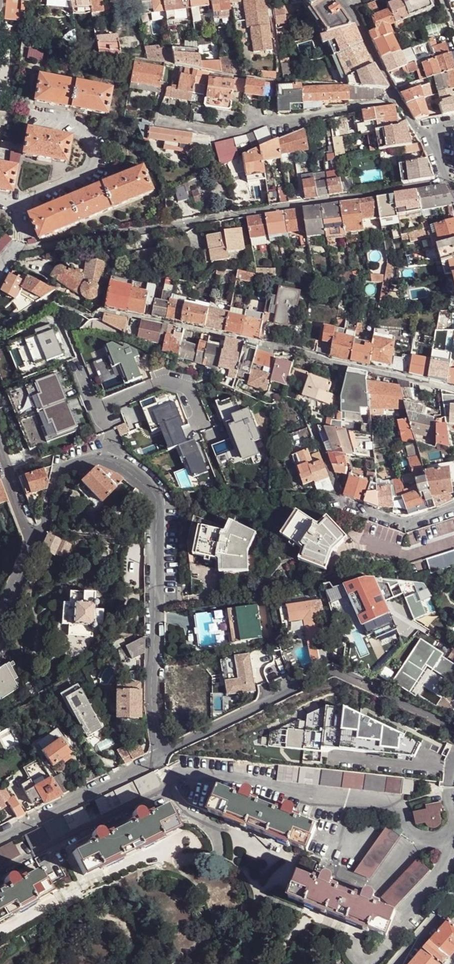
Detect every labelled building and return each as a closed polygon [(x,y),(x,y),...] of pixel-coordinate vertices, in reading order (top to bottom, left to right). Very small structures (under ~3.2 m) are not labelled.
[(5,19),(24,21),(20,10),(21,1),(21,0),(7,0),(5,19)] [(91,7),(91,10),(92,12),(92,13),(104,12),(102,0),(90,0),(91,7)] [(164,12),(162,0),(140,0),(143,15),(150,14),(164,12)] [(191,9),(189,0),(162,0),(164,12),(173,11),(191,9)] [(191,9),(199,8),(208,7),(207,0),(189,0),(191,9)] [(272,50),(268,18),(265,0),(229,0),(230,4),(240,2),(239,0),(242,0),(245,21),(246,28),(249,27),(253,53),(272,50)] [(349,27),(337,10),(330,0),(319,0),(306,7),(314,18),(324,34),(328,32),(349,27)] [(395,23),(408,18),(401,0),(399,0),(387,5),(389,10),(395,23)] [(408,18),(432,9),(429,0),(401,0),(408,18)] [(375,1),(364,5),(370,18),(372,17),(380,14),(375,1)] [(230,11),(229,4),(212,6),(212,10),(211,10),(211,14),(221,12),(230,11)] [(298,10),(296,4),(292,5),(291,4),(283,6),(285,14),(298,10)] [(276,26),(280,23),(286,23),(286,20),(285,14),(283,6),(274,8),(276,23),(276,26)] [(192,18),(193,21),(201,20),(200,15),(199,8),(191,9),(192,16),(192,18)] [(173,11),(174,20),(189,19),(189,18),(192,18),(192,16),(191,9),(173,11)] [(395,23),(389,10),(380,14),(372,17),(377,30),(369,33),(372,40),(391,34),(388,26),(395,23)] [(230,11),(221,12),(222,21),(232,19),(230,11)] [(166,20),(164,12),(150,14),(152,21),(166,20)] [(362,44),(353,25),(349,27),(328,32),(330,37),(333,46),(337,55),(337,54),(362,44)] [(79,48),(75,30),(62,40),(79,48)] [(381,58),(400,52),(391,34),(372,40),(381,58)] [(120,56),(117,36),(96,38),(98,46),(99,52),(120,56)] [(330,37),(324,40),(327,49),(333,46),(330,37)] [(436,59),(450,54),(446,42),(437,45),(436,40),(430,42),(430,43),(434,56),(436,59)] [(373,66),(362,44),(337,54),(347,78),(352,76),(373,66)] [(169,64),(166,50),(153,50),(152,48),(145,50),(148,60),(169,64)] [(41,61),(43,52),(29,49),(27,58),(41,61)] [(200,62),(197,49),(171,49),(172,50),(174,65),(201,69),(200,62)] [(381,58),(388,72),(402,66),(406,65),(411,64),(409,58),(414,56),(412,49),(400,52),(381,58)] [(169,64),(174,65),(172,50),(166,50),(169,64)] [(441,74),(446,73),(453,70),(453,63),(451,53),(450,54),(436,59),(441,74)] [(347,79),(347,78),(337,54),(337,55),(332,56),(342,80),(347,79)] [(219,59),(221,72),(233,74),(230,57),(219,59)] [(416,67),(423,65),(422,64),(431,60),(430,57),(414,63),(416,67)] [(441,74),(436,59),(431,60),(422,64),(423,65),(427,78),(435,76),(441,74)] [(219,61),(200,62),(201,69),(221,72),(219,61)] [(160,88),(163,69),(133,63),(130,83),(160,88)] [(283,73),(283,74),(296,73),(295,63),(288,63),(287,63),(281,64),(283,73)] [(406,65),(408,74),(412,73),(417,71),(416,67),(414,63),(411,64),(406,65)] [(417,71),(420,79),(427,78),(423,65),(416,67),(417,71)] [(388,89),(373,66),(352,76),(354,86),(372,88),(382,89),(388,89)] [(205,89),(208,73),(196,71),(184,70),(183,75),(195,77),(194,87),(205,89)] [(446,73),(448,81),(445,82),(448,91),(452,90),(453,89),(453,70),(446,73)] [(448,81),(446,73),(441,74),(435,76),(440,93),(448,91),(445,82),(448,81)] [(178,89),(193,92),(194,87),(195,77),(183,75),(180,74),(180,75),(179,82),(178,89)] [(111,89),(39,76),(34,102),(77,110),(84,111),(93,112),(107,115),(111,89)] [(244,92),(246,80),(235,78),(233,91),(244,92)] [(207,99),(229,102),(232,83),(232,82),(210,79),(209,79),(207,99)] [(262,96),(264,82),(246,80),(244,92),(244,93),(262,96)] [(271,83),(264,82),(262,96),(271,97),(272,91),(270,90),(271,83)] [(130,83),(129,88),(159,93),(160,88),(130,83)] [(424,98),(433,95),(429,84),(419,87),(424,98)] [(276,86),(278,106),(289,105),(291,105),(300,105),(302,105),(302,103),(301,89),(301,85),(276,86)] [(348,100),(373,100),(373,97),(372,88),(354,86),(348,85),(348,86),(348,100)] [(348,100),(348,86),(301,89),(302,103),(348,100)] [(406,103),(424,98),(419,87),(400,94),(406,103)] [(191,100),(193,92),(178,89),(172,88),(168,88),(167,88),(166,89),(166,95),(191,100)] [(382,89),(372,88),(373,97),(376,97),(385,94),(382,89)] [(453,93),(452,90),(448,91),(440,93),(442,99),(443,105),(440,106),(443,115),(453,113),(453,97),(453,93)] [(424,98),(406,103),(415,119),(428,116),(424,98)] [(230,102),(229,102),(207,99),(205,100),(205,105),(206,107),(228,109),(230,108),(230,103),(230,102)] [(376,132),(399,128),(398,124),(396,110),(395,106),(353,115),(353,118),(356,118),(356,124),(358,135),(368,133),(376,132)] [(14,121),(15,113),(7,113),(6,121),(14,121)] [(135,121),(142,138),(147,139),(147,138),(149,127),(150,127),(150,123),(135,121)] [(191,145),(192,133),(150,127),(149,127),(147,138),(164,141),(180,143),(191,145)] [(412,145),(406,127),(399,128),(376,132),(379,150),(391,148),(412,145)] [(273,143),(267,128),(255,133),(259,145),(261,148),(273,143)] [(27,129),(23,155),(38,158),(46,159),(53,161),(66,163),(71,137),(27,129)] [(281,155),(307,150),(304,129),(278,140),(281,155)] [(379,150),(376,132),(368,133),(371,151),(379,150)] [(208,136),(192,133),(191,145),(202,146),(212,148),(211,146),(208,136)] [(259,145),(255,133),(247,136),(250,142),(252,148),(259,145)] [(247,136),(234,140),(237,148),(250,142),(247,136)] [(341,156),(339,137),(333,138),(334,145),(336,157),(341,156)] [(234,140),(226,142),(230,154),(237,152),(237,148),(234,140)] [(261,148),(263,162),(270,161),(282,159),(281,155),(278,140),(273,143),(261,148)] [(178,151),(180,143),(164,141),(163,148),(178,151)] [(226,142),(215,145),(216,149),(217,153),(221,167),(226,165),(228,164),(239,158),(237,152),(230,154),(226,142)] [(424,150),(421,144),(412,145),(391,148),(392,156),(402,154),(402,153),(424,150)] [(333,163),(337,163),(336,157),(334,145),(330,146),(328,146),(331,164),(333,163)] [(263,162),(261,148),(244,157),(247,177),(248,182),(266,179),(265,174),(264,168),(263,162)] [(10,152),(9,167),(16,168),(17,168),(20,153),(10,152)] [(208,155),(212,171),(217,169),(221,167),(217,153),(213,154),(208,155)] [(429,161),(427,156),(420,158),(420,160),(411,161),(411,159),(405,160),(405,164),(406,164),(429,161)] [(239,158),(228,164),(230,169),(230,170),(242,164),(239,158)] [(410,183),(434,179),(429,161),(406,164),(401,165),(403,184),(410,183)] [(11,194),(16,168),(9,167),(0,165),(0,192),(11,194)] [(217,169),(219,174),(229,169),(226,165),(221,167),(217,169)] [(155,192),(144,168),(124,176),(116,179),(111,182),(72,198),(30,216),(40,240),(155,192)] [(233,182),(243,181),(241,169),(231,170),(233,182)] [(327,174),(329,183),(340,180),(339,172),(335,172),(327,174)] [(329,183),(327,174),(315,176),(316,185),(328,183),(329,183)] [(306,200),(318,198),(316,185),(315,176),(314,175),(302,177),(306,200)] [(193,179),(185,184),(186,191),(191,189),(190,187),(200,183),(198,177),(193,179)] [(343,194),(355,192),(354,183),(352,177),(350,178),(346,178),(340,180),(341,186),(343,194)] [(331,196),(343,194),(341,186),(340,180),(329,183),(328,183),(331,196)] [(318,198),(331,196),(328,183),(316,185),(318,198)] [(178,201),(189,198),(186,191),(185,184),(175,190),(178,201)] [(416,192),(423,211),(429,210),(441,208),(449,206),(453,205),(453,202),(446,186),(416,192)] [(284,194),(280,195),(282,203),(289,202),(289,199),(288,195),(287,188),(284,188),(284,194)] [(195,203),(201,201),(198,189),(192,191),(195,203)] [(416,192),(395,195),(399,216),(423,211),(416,192)] [(395,195),(377,198),(381,219),(381,221),(399,218),(399,216),(395,195)] [(377,198),(360,201),(363,221),(381,219),(377,198)] [(360,201),(341,204),(346,234),(364,232),(363,221),(360,201)] [(341,204),(323,207),(326,235),(327,238),(347,236),(346,234),(341,204)] [(449,206),(441,208),(443,217),(450,216),(449,206)] [(323,207),(305,209),(308,230),(309,236),(309,238),(309,239),(326,235),(323,207)] [(305,209),(286,212),(289,233),(308,230),(305,209)] [(423,211),(399,216),(399,218),(400,221),(424,216),(423,211)] [(286,212),(267,215),(270,236),(289,233),(286,212)] [(267,215),(248,218),(251,239),(267,237),(270,236),(267,215)] [(399,218),(381,221),(382,226),(386,225),(400,223),(400,221),(399,218)] [(451,222),(437,226),(440,234),(443,245),(444,245),(453,241),(453,221),(451,222)] [(440,234),(437,226),(426,229),(421,230),(419,231),(422,240),(431,237),(440,234)] [(401,228),(392,229),(394,238),(403,237),(403,236),(401,228)] [(247,251),(243,230),(226,233),(226,234),(226,238),(223,238),(222,235),(208,237),(210,251),(214,251),(216,263),(231,260),(230,254),(247,251)] [(308,230),(289,233),(290,239),(309,236),(308,230)] [(419,231),(411,233),(407,235),(408,240),(409,243),(418,241),(422,240),(419,231)] [(290,239),(289,233),(270,236),(270,240),(271,242),(290,239)] [(0,240),(0,252),(12,239),(6,234),(0,240)] [(443,245),(440,234),(431,237),(434,247),(437,247),(443,245)] [(327,238),(326,235),(309,239),(310,244),(313,243),(327,241),(327,238)] [(347,240),(347,236),(327,238),(327,241),(328,245),(347,242),(347,240)] [(251,239),(252,246),(271,242),(270,240),(268,240),(267,237),(251,239)] [(422,240),(418,241),(421,251),(434,247),(431,237),(422,240)] [(444,245),(449,261),(450,261),(453,260),(453,241),(444,245)] [(443,262),(449,261),(444,245),(443,245),(437,247),(441,262),(443,262)] [(162,262),(160,248),(137,253),(140,267),(162,262)] [(50,276),(87,297),(89,298),(90,299),(92,299),(94,299),(95,298),(97,296),(98,295),(99,293),(106,262),(106,260),(105,258),(104,256),(103,255),(102,254),(100,253),(97,253),(95,253),(57,259),(56,261),(58,268),(54,268),(50,276)] [(446,276),(453,275),(450,261),(449,261),(443,262),(446,276)] [(383,282),(389,282),(393,263),(388,262),(384,277),(383,282)] [(218,269),(216,278),(225,279),(227,270),(218,269)] [(239,271),(238,278),(253,281),(254,278),(254,274),(239,271)] [(352,271),(340,272),(340,276),(337,276),(338,280),(344,280),(354,281),(353,277),(352,271)] [(3,292),(17,298),(19,297),(23,289),(29,278),(22,274),(20,277),(17,275),(16,278),(12,275),(3,292)] [(453,299),(453,278),(453,275),(446,276),(452,300),(453,299)] [(42,299),(55,291),(29,278),(23,289),(19,297),(17,298),(12,303),(16,310),(18,314),(42,299)] [(175,279),(167,278),(165,285),(167,287),(171,288),(171,291),(173,291),(175,279)] [(113,279),(112,283),(133,288),(134,283),(113,279)] [(386,302),(389,282),(383,282),(381,294),(380,301),(386,302)] [(107,307),(129,312),(133,290),(133,288),(112,283),(107,307)] [(153,306),(157,287),(134,283),(133,288),(133,290),(149,293),(147,305),(153,306)] [(278,296),(276,306),(278,306),(276,314),(274,324),(288,326),(290,319),(295,320),(301,292),(280,287),(278,296)] [(156,301),(170,304),(171,300),(172,296),(173,291),(171,291),(159,289),(156,301)] [(129,312),(145,315),(147,305),(149,293),(133,290),(129,312)] [(276,306),(278,296),(272,295),(268,312),(276,314),(278,306),(276,306)] [(210,308),(210,305),(188,299),(187,303),(187,305),(209,311),(210,308)] [(167,319),(182,322),(187,305),(187,303),(174,301),(171,300),(170,304),(167,319)] [(153,316),(167,319),(170,304),(156,301),(153,316)] [(187,305),(182,322),(192,324),(206,327),(209,311),(187,305)] [(246,317),(247,310),(232,307),(231,308),(231,310),(230,313),(230,314),(246,317)] [(206,327),(226,332),(230,314),(230,313),(227,312),(210,308),(209,311),(206,327)] [(247,310),(246,317),(263,321),(264,314),(261,313),(247,310)] [(126,333),(129,319),(106,314),(104,321),(104,323),(126,333)] [(226,332),(241,335),(246,317),(230,314),(226,332)] [(241,335),(259,339),(263,321),(246,317),(241,335)] [(163,326),(143,322),(139,340),(157,348),(159,344),(160,340),(163,326)] [(38,336),(27,340),(36,365),(48,360),(49,362),(64,356),(55,332),(53,332),(51,326),(37,331),(38,336)] [(170,327),(163,326),(160,340),(166,342),(170,327)] [(184,330),(170,327),(166,342),(165,351),(164,353),(166,353),(178,357),(181,343),(184,330)] [(331,356),(351,361),(354,341),(354,339),(338,335),(339,330),(327,328),(324,341),(333,342),(332,350),(331,356)] [(339,330),(338,335),(354,339),(355,336),(355,334),(347,332),(346,331),(344,331),(339,330)] [(409,374),(428,378),(431,359),(432,354),(435,337),(416,334),(412,357),(409,374)] [(372,345),(373,340),(357,336),(355,336),(354,339),(354,341),(372,345)] [(393,364),(392,370),(402,372),(409,374),(412,357),(403,356),(403,359),(393,357),(395,342),(394,342),(374,338),(373,340),(372,345),(370,360),(393,364)] [(236,379),(238,373),(243,353),(246,344),(227,339),(225,349),(220,369),(220,372),(219,373),(236,379)] [(196,362),(208,366),(209,351),(210,346),(203,344),(203,342),(201,341),(199,349),(196,362)] [(324,341),(323,348),(332,350),(333,342),(324,341)] [(351,361),(369,365),(370,360),(372,345),(354,341),(351,361)] [(199,349),(181,343),(178,357),(196,362),(199,349)] [(114,344),(109,346),(116,367),(120,366),(123,365),(130,383),(143,378),(136,360),(141,358),(139,352),(126,345),(125,350),(114,344)] [(259,347),(246,344),(243,353),(238,373),(236,379),(250,382),(253,371),(259,347)] [(118,372),(116,367),(109,346),(106,348),(109,357),(94,363),(100,379),(118,372)] [(220,369),(225,349),(211,346),(210,346),(209,351),(208,366),(207,368),(220,372),(220,369)] [(272,375),(271,375),(276,352),(259,347),(253,371),(250,382),(249,386),(267,392),(272,375)] [(317,352),(331,356),(332,350),(323,348),(318,347),(317,352)] [(452,362),(453,357),(432,354),(431,359),(452,362)] [(428,378),(449,383),(450,371),(452,363),(452,362),(431,359),(428,378)] [(287,385),(293,365),(277,361),(276,364),(273,376),(272,382),(287,385)] [(130,383),(123,365),(120,366),(126,384),(130,383)] [(347,376),(349,369),(333,367),(337,382),(345,382),(347,376)] [(362,372),(349,369),(347,376),(359,378),(362,372)] [(57,372),(7,392),(30,450),(38,446),(43,459),(73,448),(77,444),(79,440),(80,436),(80,432),(79,428),(57,372)] [(359,378),(347,376),(345,382),(340,398),(341,413),(362,416),(362,409),(370,409),(367,382),(366,382),(367,373),(362,372),(359,378)] [(328,383),(311,378),(304,397),(312,400),(317,402),(331,407),(334,397),(328,395),(332,384),(331,384),(328,383)] [(367,382),(370,409),(383,409),(384,409),(406,409),(405,403),(400,387),(367,382)] [(410,388),(400,387),(405,403),(414,405),(410,388)] [(157,397),(142,403),(154,432),(162,428),(170,450),(177,447),(183,463),(184,462),(187,469),(175,473),(179,483),(208,472),(196,440),(188,443),(183,429),(186,427),(176,403),(162,409),(157,397)] [(232,438),(213,446),(222,469),(258,454),(258,455),(261,454),(256,443),(262,440),(250,410),(242,413),(236,398),(215,406),(221,421),(225,419),(232,438)] [(422,415),(424,407),(414,405),(405,403),(406,409),(407,412),(422,415)] [(435,438),(434,418),(426,416),(424,416),(422,415),(407,412),(409,419),(414,433),(435,438)] [(409,419),(399,420),(405,446),(406,446),(417,444),(414,433),(409,419)] [(331,421),(330,429),(340,431),(341,431),(341,422),(338,421),(331,421)] [(126,424),(119,427),(122,436),(130,433),(126,424)] [(363,424),(362,435),(373,436),(372,425),(363,424)] [(446,426),(436,426),(437,444),(449,448),(446,429),(446,426)] [(328,452),(346,455),(343,444),(340,431),(330,429),(325,429),(319,428),(328,452)] [(350,442),(347,432),(341,431),(340,431),(343,444),(350,442)] [(350,442),(343,444),(346,455),(347,455),(354,456),(350,442)] [(394,447),(393,442),(387,443),(377,445),(374,445),(375,450),(394,447)] [(417,444),(406,446),(410,460),(421,457),(419,452),(418,447),(417,444)] [(329,479),(323,461),(314,465),(310,452),(300,456),(304,467),(298,469),(305,487),(315,483),(316,484),(329,479)] [(329,454),(336,473),(346,475),(347,467),(344,456),(329,454)] [(298,469),(304,467),(300,456),(294,458),(298,469)] [(421,457),(410,460),(417,481),(427,480),(425,473),(421,457)] [(83,480),(97,466),(76,473),(83,480)] [(101,501),(123,479),(119,476),(97,466),(83,480),(81,482),(101,501)] [(43,470),(48,483),(52,467),(43,470)] [(43,470),(25,476),(31,494),(46,489),(48,483),(43,470)] [(451,493),(448,470),(425,473),(427,480),(432,496),(451,493)] [(25,476),(19,478),(26,496),(31,494),(25,476)] [(344,497),(365,503),(372,484),(351,477),(344,497)] [(402,479),(392,480),(393,485),(394,493),(392,493),(393,497),(403,497),(407,496),(406,492),(405,491),(404,487),(404,483),(403,479),(402,479)] [(427,480),(417,481),(417,482),(419,487),(420,492),(423,491),(426,502),(433,500),(432,496),(427,480)] [(96,507),(101,501),(81,482),(76,487),(96,507)] [(365,503),(378,508),(378,507),(378,487),(378,486),(372,484),(365,503)] [(378,507),(394,507),(393,497),(392,493),(392,485),(391,485),(378,487),(378,507)] [(420,492),(419,487),(405,491),(406,492),(407,496),(420,492)] [(146,497),(135,489),(128,497),(145,510),(146,497)] [(409,515),(428,509),(426,502),(423,491),(420,492),(407,496),(403,497),(409,515)] [(451,493),(432,496),(433,500),(436,507),(444,504),(452,501),(451,493)] [(428,509),(436,507),(433,500),(426,502),(428,509)] [(281,535),(303,549),(299,561),(325,570),(333,551),(347,538),(327,517),(318,526),(297,511),(281,535)] [(217,559),(221,560),(222,567),(222,572),(248,571),(248,552),(256,534),(230,521),(225,533),(222,533),(200,527),(194,555),(217,559)] [(41,549),(54,555),(59,545),(56,543),(57,540),(48,535),(41,549)] [(427,561),(431,574),(453,567),(453,553),(427,561)] [(345,586),(368,637),(376,633),(378,638),(397,630),(385,602),(403,594),(415,621),(428,615),(422,602),(432,597),(423,584),(398,581),(382,580),(375,580),(366,580),(345,586)] [(334,589),(326,591),(333,616),(334,622),(343,620),(336,589),(334,589)] [(432,597),(438,609),(448,604),(442,590),(432,597)] [(94,593),(69,592),(69,603),(69,604),(73,604),(94,605),(94,606),(97,607),(98,605),(98,603),(97,601),(94,601),(94,593)] [(287,607),(280,608),(283,623),(304,620),(308,619),(313,650),(317,648),(325,645),(317,601),(287,606),(287,607)] [(69,603),(62,603),(61,625),(68,626),(68,625),(73,625),(73,604),(69,604),(69,603)] [(73,604),(73,625),(93,626),(94,625),(94,611),(94,606),(94,605),(73,604)] [(258,605),(236,609),(241,641),(262,638),(258,605)] [(241,641),(236,609),(228,610),(233,642),(241,641)] [(103,611),(94,611),(94,625),(97,625),(102,625),(103,611)] [(308,619),(304,620),(308,645),(311,663),(319,659),(317,648),(313,650),(308,619)] [(68,636),(93,637),(93,629),(96,629),(97,628),(97,625),(94,625),(93,626),(73,625),(68,625),(68,626),(68,636)] [(122,636),(110,643),(115,651),(127,644),(122,636)] [(144,653),(145,636),(138,639),(125,647),(133,659),(144,653)] [(395,684),(410,693),(427,666),(453,682),(453,664),(448,660),(453,651),(440,643),(436,649),(422,641),(395,684)] [(290,674),(302,669),(295,653),(283,658),(290,674)] [(249,655),(225,659),(228,673),(238,672),(239,680),(226,682),(228,695),(255,691),(253,678),(250,679),(248,670),(251,670),(249,655)] [(0,670),(0,699),(1,701),(19,690),(15,682),(19,679),(11,667),(15,665),(13,662),(0,670)] [(139,684),(116,684),(116,692),(140,692),(139,684)] [(80,689),(65,698),(87,737),(102,728),(80,689)] [(140,692),(116,692),(117,718),(140,718),(140,692)] [(43,703),(39,696),(32,699),(36,707),(43,703)] [(270,735),(268,747),(322,752),(321,749),(398,756),(398,754),(415,756),(420,745),(343,709),(325,708),(308,716),(307,721),(298,720),(270,735)] [(37,742),(43,750),(61,738),(62,739),(64,737),(59,728),(37,742)] [(52,765),(71,752),(62,739),(61,738),(43,750),(52,765)] [(139,741),(124,746),(133,761),(144,756),(144,753),(139,741)] [(133,761),(124,746),(116,750),(125,765),(133,761)] [(44,804),(62,795),(51,778),(38,757),(21,768),(27,777),(19,783),(32,804),(41,799),(44,804)] [(280,765),(279,781),(388,793),(399,794),(400,794),(400,793),(402,779),(280,765)] [(102,776),(96,768),(90,771),(95,779),(102,776)] [(101,815),(158,787),(159,786),(160,783),(153,772),(95,801),(101,815)] [(61,774),(51,778),(62,795),(72,791),(61,774)] [(412,795),(413,780),(405,779),(403,794),(412,795)] [(317,827),(300,820),(301,817),(296,816),(297,813),(297,811),(296,809),(295,808),(294,807),(292,807),(290,807),(288,808),(287,809),(286,812),(283,810),(281,813),(256,803),(257,800),(254,799),(254,797),(255,795),(254,794),(253,792),(251,791),(250,790),(247,790),(246,791),(244,792),(243,795),(238,793),(237,795),(219,788),(209,812),(226,819),(225,820),(227,821),(229,816),(248,824),(246,829),(248,829),(249,827),(269,835),(268,837),(269,838),(271,833),(290,841),(289,845),(290,846),(291,844),(308,851),(317,827)] [(6,793),(3,795),(17,817),(24,814),(13,797),(10,799),(6,793)] [(440,818),(436,804),(427,806),(427,810),(414,813),(417,824),(426,822),(428,825),(431,827),(435,827),(438,825),(440,822),(440,818)] [(167,805),(149,814),(148,812),(143,814),(141,811),(138,810),(135,810),(132,813),(132,816),(133,819),(129,821),(130,824),(108,835),(107,832),(103,834),(101,832),(98,830),(95,831),(92,833),(91,836),(93,839),(88,841),(89,844),(72,853),(83,875),(100,867),(101,868),(102,868),(100,864),(118,854),(121,859),(122,858),(121,856),(140,847),(141,849),(142,848),(140,843),(159,834),(161,838),(162,838),(161,836),(178,828),(167,805)] [(83,806),(24,836),(31,850),(90,820),(83,806)] [(248,824),(229,816),(227,821),(246,829),(248,824)] [(404,831),(397,826),(394,831),(401,836),(404,831)] [(356,872),(371,879),(401,836),(394,831),(388,827),(356,872)] [(290,841),(271,833),(269,838),(289,845),(290,841)] [(159,834),(140,843),(142,848),(161,838),(159,834)] [(0,848),(0,866),(20,855),(13,842),(0,848)] [(118,854),(100,864),(102,868),(121,859),(118,854)] [(430,871),(418,860),(383,898),(392,907),(395,909),(430,871)] [(20,880),(18,878),(14,880),(13,877),(10,876),(7,876),(4,879),(3,882),(5,885),(2,886),(3,890),(0,891),(0,921),(15,912),(16,914),(17,913),(15,909),(31,899),(34,904),(34,903),(34,901),(49,892),(37,870),(20,880)] [(290,898),(306,904),(315,881),(299,874),(290,898)] [(396,913),(379,906),(379,904),(375,902),(376,899),(376,898),(374,895),(372,893),(368,893),(366,895),(365,898),(360,896),(359,898),(336,889),(337,887),(333,885),(334,882),(334,881),(332,878),(329,876),(326,877),(324,878),(323,881),(318,879),(317,882),(315,881),(306,904),(307,905),(306,907),(307,907),(309,902),(329,910),(327,915),(328,916),(329,914),(348,921),(348,923),(349,924),(351,919),(370,927),(368,932),(370,932),(370,930),(387,937),(396,913)] [(31,899),(15,909),(17,913),(34,904),(31,899)] [(329,910),(309,902),(307,907),(327,915),(329,910)] [(370,927),(351,919),(349,924),(368,932),(370,927)] [(448,920),(410,963),(446,963),(449,960),(449,958),(453,952),(453,926),(448,920)] [(19,937),(9,943),(13,951),(24,945),(19,937)]
